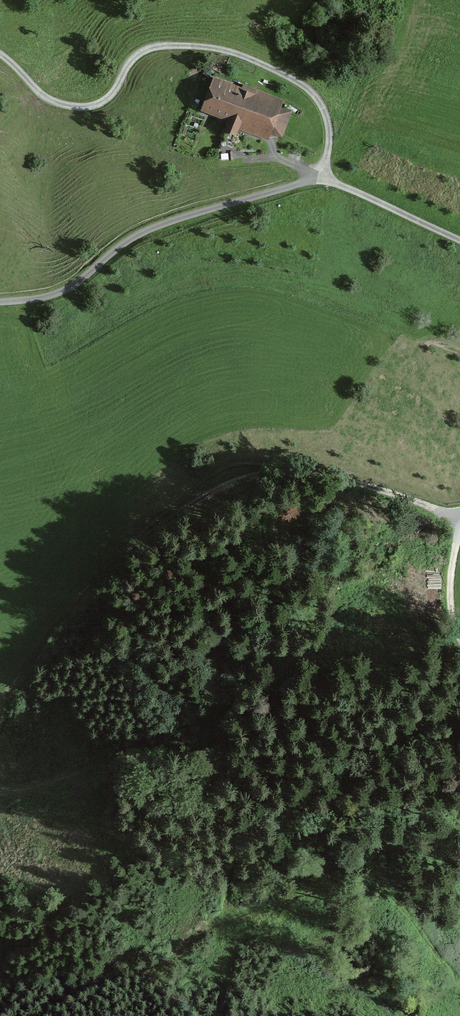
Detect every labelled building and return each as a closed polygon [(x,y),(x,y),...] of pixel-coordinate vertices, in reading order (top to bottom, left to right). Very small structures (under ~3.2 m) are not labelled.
[(283,102),(214,77),(202,109),(227,119),(224,127),(269,144),(273,132),(283,136),(292,112),(281,108),(283,102)]
